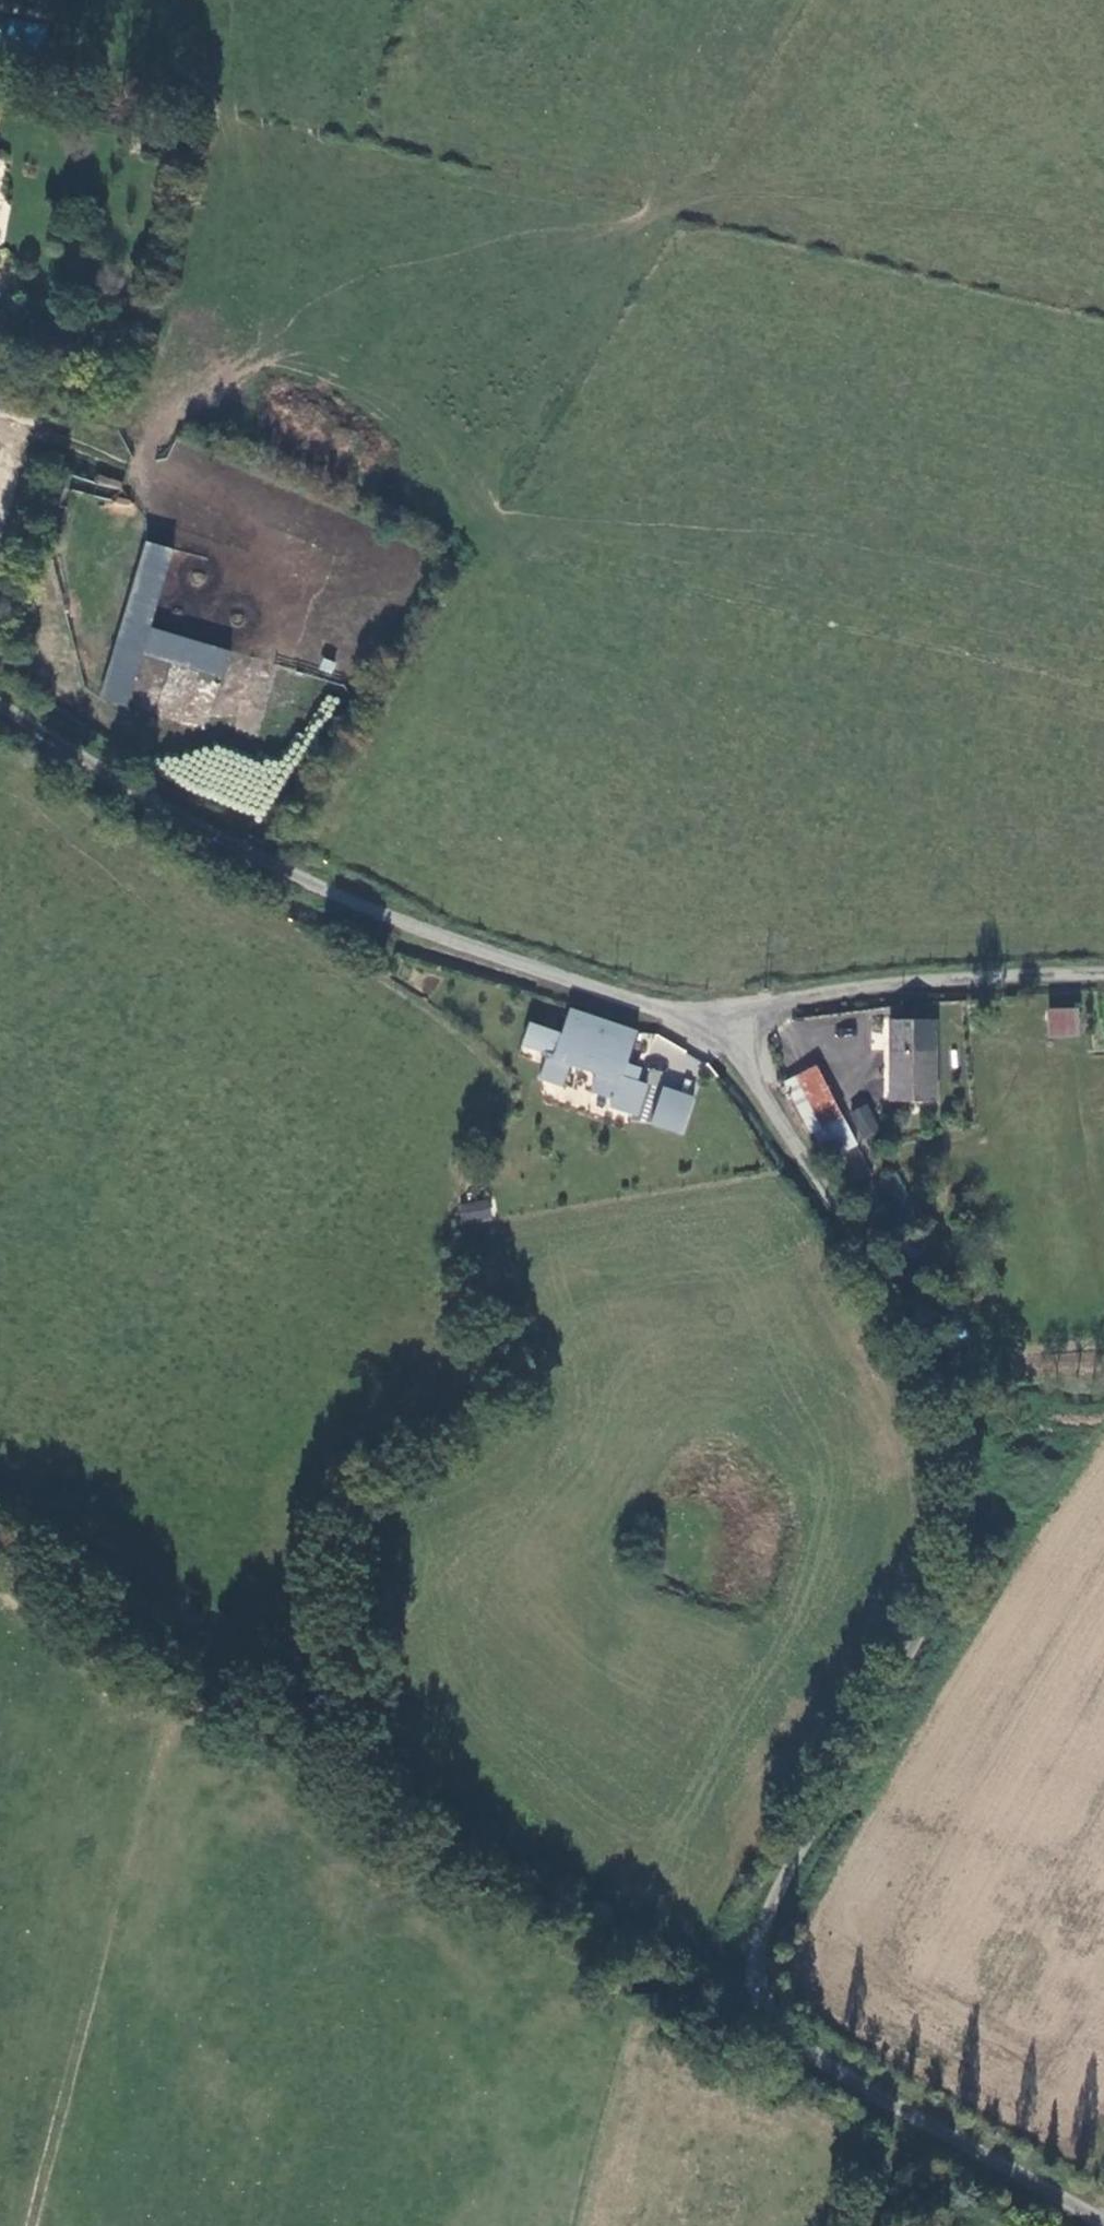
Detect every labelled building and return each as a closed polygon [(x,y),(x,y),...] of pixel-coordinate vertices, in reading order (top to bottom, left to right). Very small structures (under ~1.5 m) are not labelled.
[(173,552),(146,544),(99,700),(126,708),(141,656),(222,680),(229,654),(149,630),(173,552)] [(1076,1009),(1048,1009),(1048,1037),(1076,1037),(1076,1009)] [(639,1076),(633,1067),(628,1065),(638,1034),(570,1012),(562,1036),(530,1026),(523,1048),(544,1054),(542,1059),(548,1061),(541,1082),(563,1089),(570,1067),(599,1077),(593,1095),(614,1102),(611,1109),(638,1118),(648,1086),(637,1082),(639,1076)] [(888,1104),(937,1104),(937,1021),(889,1021),(888,1104)] [(814,1071),(786,1087),(825,1155),(834,1150),(839,1158),(858,1147),(814,1071)] [(696,1101),(664,1091),(653,1125),(684,1135),(696,1101)] [(868,1103),(848,1111),(860,1140),(880,1132),(868,1103)] [(460,1225),(493,1218),(489,1198),(456,1205),(460,1225)]
